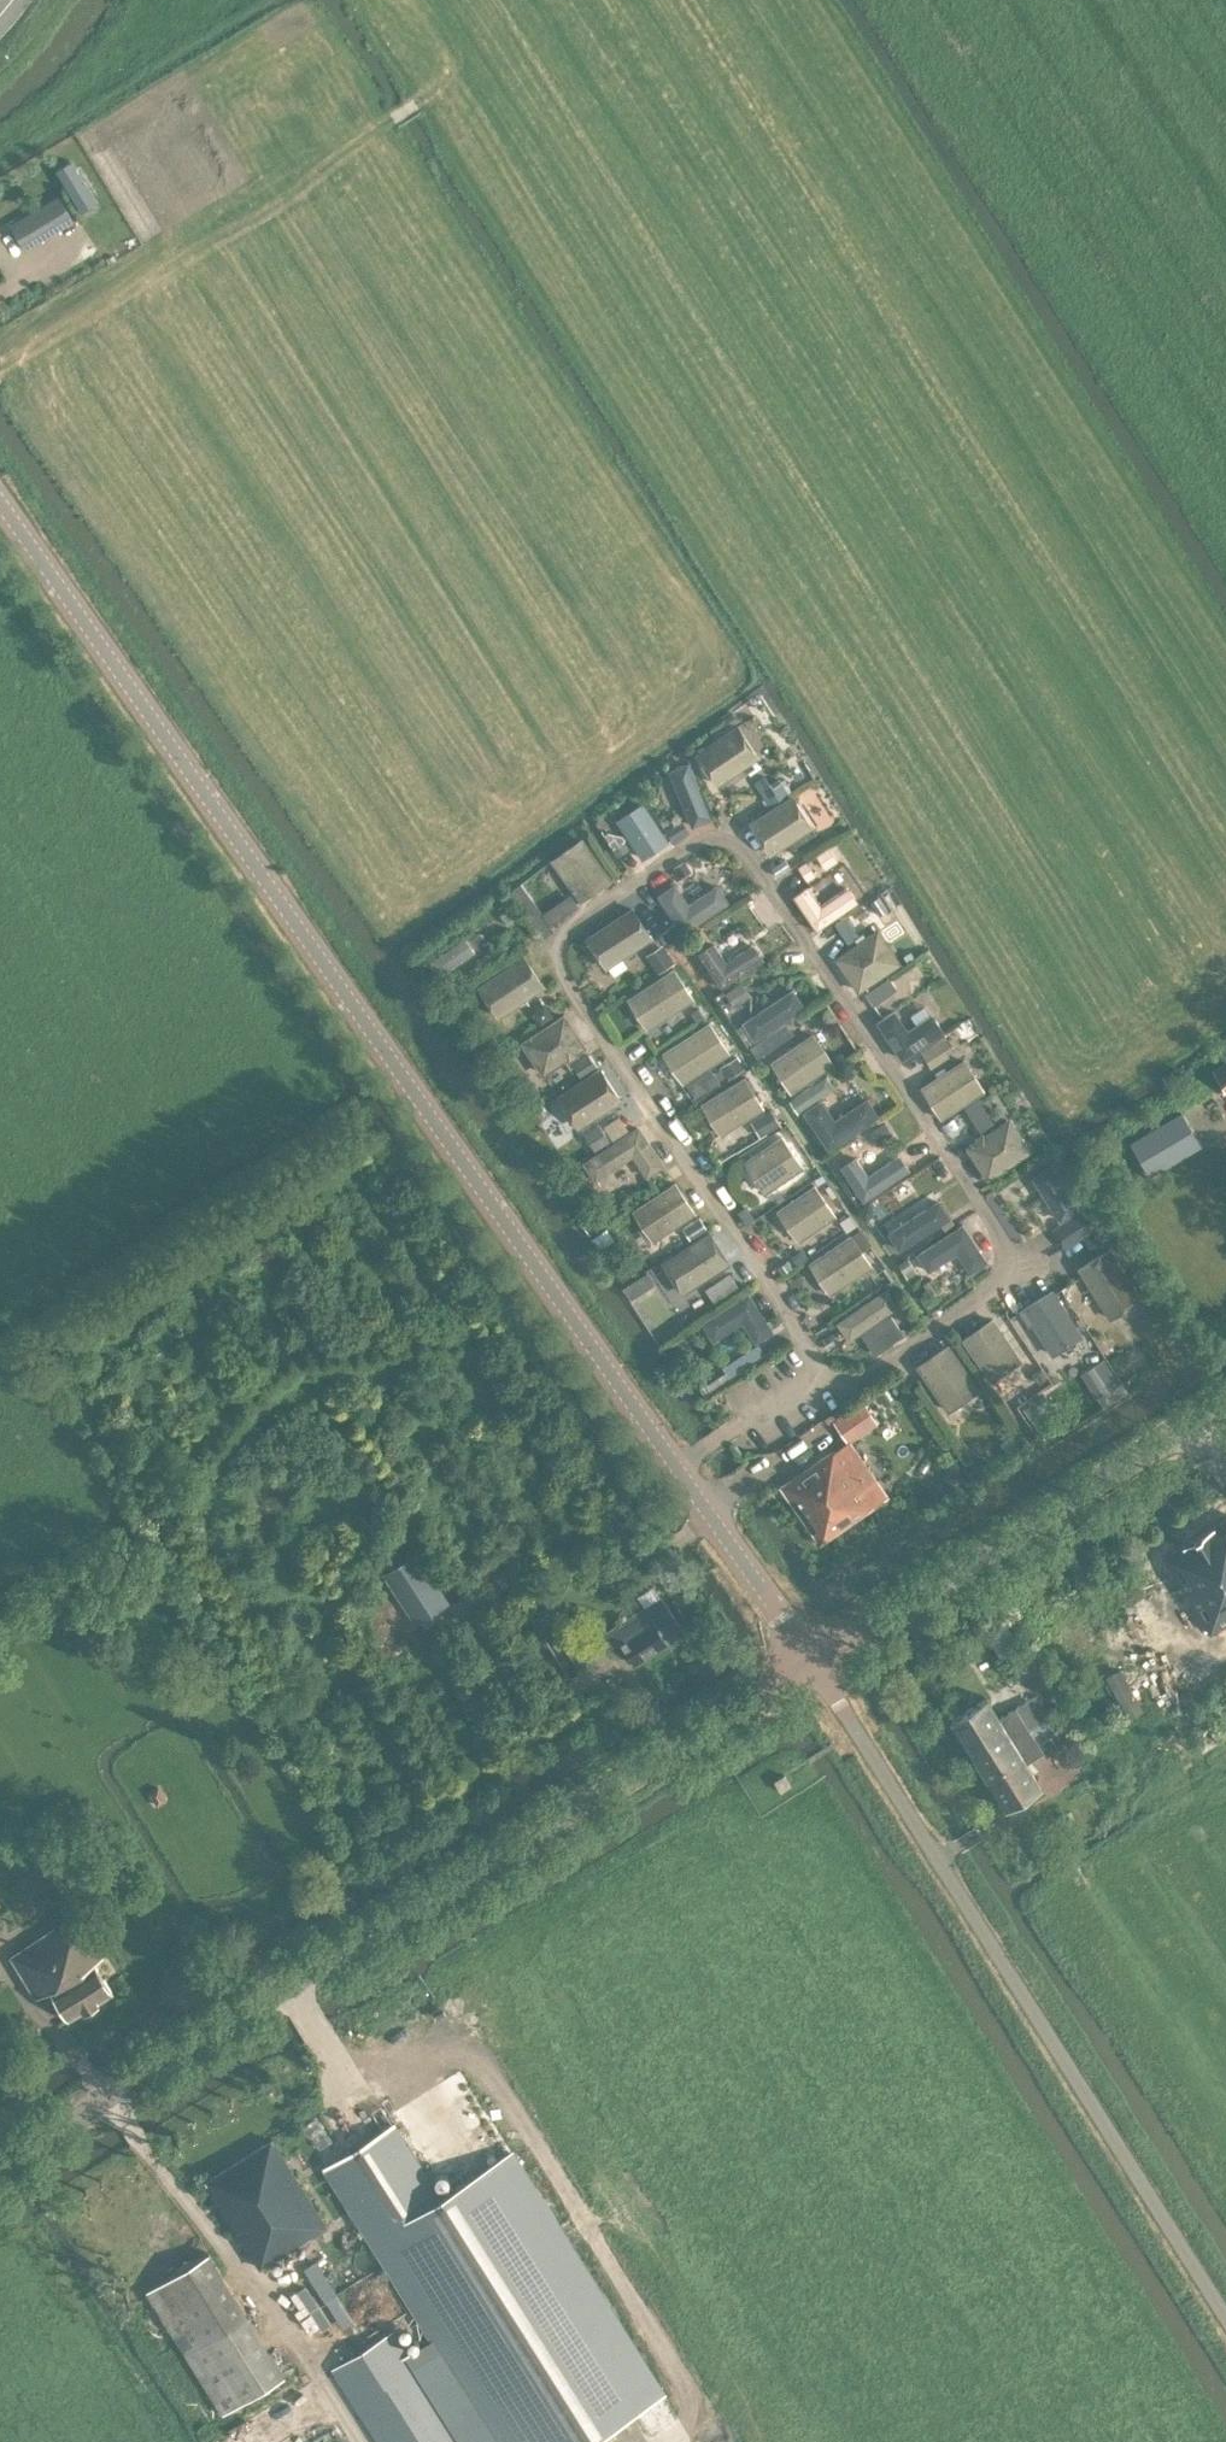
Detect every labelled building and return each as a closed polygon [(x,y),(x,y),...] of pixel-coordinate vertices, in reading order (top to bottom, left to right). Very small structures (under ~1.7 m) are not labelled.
[(10,223),(20,240),(25,248),(42,239),(58,229),(72,220),(73,220),(73,219),(72,218),(59,195),(44,204),(10,223)] [(737,726),(697,753),(717,782),(757,755),(737,726)] [(689,766),(671,773),(692,824),(710,817),(689,766)] [(764,773),(755,779),(770,803),(789,791),(779,775),(769,781),(764,773)] [(751,822),(770,852),(811,825),(792,795),(751,822)] [(643,803),(618,820),(643,856),(667,840),(643,803)] [(685,833),(678,821),(665,829),(673,841),(685,833)] [(622,835),(611,843),(614,848),(618,854),(630,846),(625,840),(622,835)] [(582,838),(553,858),(581,898),(610,878),(582,838)] [(816,855),(824,867),(836,859),(828,846),(816,855)] [(780,856),(769,864),(777,876),(788,869),(780,856)] [(690,870),(684,861),(674,867),(679,877),(690,870)] [(806,879),(814,873),(806,861),(798,866),(806,879)] [(677,922),(669,927),(677,939),(685,934),(683,930),(728,900),(717,884),(688,903),(675,883),(659,894),(677,922)] [(794,896),(816,929),(857,901),(847,886),(821,904),(809,886),(794,896)] [(535,902),(524,910),(539,932),(550,924),(579,904),(570,892),(542,912),(535,902)] [(871,901),(880,914),(888,908),(880,895),(871,901)] [(651,936),(632,907),(587,937),(606,966),(651,936)] [(508,924),(516,918),(509,908),(501,913),(508,924)] [(853,927),(843,934),(848,941),(858,934),(853,927)] [(479,929),(467,938),(472,945),(484,936),(479,929)] [(837,956),(858,988),(899,961),(877,929),(837,956)] [(703,930),(688,939),(692,946),(707,938),(703,930)] [(762,959),(752,944),(726,961),(714,942),(699,952),(721,985),(762,959)] [(667,949),(651,959),(659,971),(675,961),(667,949)] [(524,956),(480,986),(499,1014),(543,985),(524,956)] [(673,967),(629,997),(648,1027),(693,998),(673,967)] [(898,988),(889,976),(866,992),(874,1005),(898,988)] [(726,992),(735,1005),(751,994),(742,982),(726,992)] [(792,989),(744,1021),(754,1037),(802,1005),(792,989)] [(553,1015),(545,1004),(532,1012),(541,1024),(553,1015)] [(705,1015),(699,1007),(692,1012),(697,1020),(705,1015)] [(902,1057),(942,1030),(932,1014),(907,1030),(894,1010),(878,1021),(902,1057)] [(574,1051),(584,1044),(564,1014),(523,1041),(543,1071),(568,1055),(569,1057),(575,1053),(574,1051)] [(684,1081),(729,1051),(709,1021),(664,1051),(684,1081)] [(791,1090),(832,1063),(812,1033),(772,1060),(791,1090)] [(942,1033),(920,1048),(931,1065),(948,1053),(947,1051),(952,1048),(942,1033)] [(768,1049),(761,1038),(751,1045),(758,1056),(768,1049)] [(574,1066),(580,1075),(597,1064),(591,1055),(574,1066)] [(745,1067),(738,1056),(722,1066),(730,1077),(745,1067)] [(983,1091),(963,1059),(922,1086),(942,1117),(983,1091)] [(559,1095),(579,1125),(620,1098),(600,1068),(559,1095)] [(763,1107),(744,1076),(702,1102),(722,1133),(763,1107)] [(789,1099),(798,1111),(821,1095),(813,1083),(789,1099)] [(805,1110),(829,1147),(878,1114),(867,1098),(834,1120),(821,1100),(805,1110)] [(977,1098),(965,1106),(980,1130),(993,1122),(977,1098)] [(755,1117),(765,1132),(780,1122),(770,1107),(755,1117)] [(1131,1137),(1151,1171),(1200,1143),(1182,1109),(1131,1137)] [(891,1132),(884,1120),(871,1129),(878,1140),(891,1132)] [(987,1176),(1028,1150),(1009,1120),(984,1136),(982,1134),(976,1137),(978,1140),(968,1146),(987,1176)] [(638,1126),(585,1161),(596,1177),(633,1153),(647,1174),(663,1164),(638,1126)] [(596,1149),(609,1140),(600,1127),(587,1136),(596,1149)] [(803,1167),(783,1136),(746,1159),(766,1190),(803,1167)] [(841,1167),(863,1199),(908,1170),(898,1155),(868,1175),(856,1157),(841,1167)] [(1050,1167),(1034,1177),(1060,1218),(1077,1208),(1050,1167)] [(675,1182),(634,1209),(654,1239),(695,1212),(675,1182)] [(835,1214),(814,1184),(778,1209),(800,1239),(835,1214)] [(939,1200),(890,1231),(900,1247),(949,1216),(939,1200)] [(868,1201),(859,1208),(865,1218),(871,1214),(872,1207),(868,1201)] [(751,1219),(743,1207),(736,1212),(744,1225),(751,1219)] [(604,1223),(593,1208),(579,1218),(590,1233),(604,1223)] [(1079,1211),(1057,1225),(1068,1242),(1069,1244),(1097,1225),(1092,1217),(1085,1221),(1079,1211)] [(847,1229),(856,1223),(850,1214),(841,1220),(847,1229)] [(690,1236),(704,1227),(698,1217),(684,1227),(690,1236)] [(918,1253),(928,1269),(957,1250),(970,1271),(987,1260),(963,1224),(918,1253)] [(1084,1235),(1096,1252),(1112,1240),(1100,1224),(1084,1235)] [(596,1248),(613,1236),(606,1227),(590,1238),(596,1248)] [(708,1232),(664,1262),(683,1291),(728,1262),(708,1232)] [(872,1265),(851,1234),(810,1261),(831,1292),(872,1265)] [(1079,1267),(1110,1316),(1141,1297),(1110,1248),(1079,1267)] [(915,1269),(906,1256),(897,1262),(906,1275),(915,1269)] [(794,1264),(790,1257),(778,1265),(783,1271),(794,1264)] [(623,1281),(633,1274),(627,1265),(617,1272),(623,1281)] [(715,1300),(741,1287),(733,1271),(707,1283),(715,1300)] [(875,1352),(903,1333),(888,1311),(897,1304),(886,1288),(838,1321),(849,1337),(860,1330),(875,1352)] [(1052,1353),(1081,1335),(1052,1290),(1024,1308),(1052,1353)] [(748,1293),(703,1322),(714,1338),(742,1319),(756,1340),(772,1329),(748,1293)] [(992,1318),(963,1338),(990,1378),(1019,1358),(992,1318)] [(948,1409),(978,1388),(948,1344),(918,1365),(948,1409)] [(757,1345),(739,1357),(747,1369),(765,1357),(757,1345)] [(731,1362),(723,1367),(726,1371),(732,1379),(739,1374),(747,1369),(739,1357),(731,1362)] [(1096,1396),(1119,1381),(1104,1357),(1081,1372),(1096,1396)] [(1032,1373),(1038,1382),(1047,1376),(1041,1367),(1032,1373)] [(704,1386),(699,1389),(705,1397),(710,1394),(704,1386)] [(1026,1406),(1042,1429),(1060,1417),(1044,1394),(1026,1406)] [(838,1416),(834,1419),(838,1424),(848,1439),(849,1440),(877,1421),(862,1400),(838,1416)] [(1015,1436),(1004,1443),(1011,1454),(1022,1447),(1015,1436)] [(874,1505),(873,1504),(887,1495),(849,1440),(848,1439),(835,1448),(834,1447),(780,1485),(820,1543),(874,1505)] [(935,1465),(946,1485),(961,1476),(950,1456),(935,1465)] [(1164,1555),(1211,1631),(1225,1623),(1225,1517),(1164,1555)] [(415,1623),(449,1601),(417,1551),(382,1573),(415,1623)] [(827,1562),(824,1572),(835,1575),(838,1566),(827,1562)] [(687,1635),(660,1595),(602,1633),(614,1652),(624,1646),(635,1663),(667,1642),(669,1647),(687,1635)] [(1003,1656),(1020,1645),(1004,1620),(987,1631),(1003,1656)] [(1192,1631),(1173,1643),(1185,1663),(1213,1646),(1202,1628),(1193,1633),(1192,1631)] [(1131,1715),(1146,1707),(1123,1664),(1108,1673),(1131,1715)] [(977,1761),(1049,1715),(1037,1695),(1017,1707),(1016,1705),(999,1717),(987,1696),(951,1719),(977,1761)] [(1044,1740),(1059,1731),(1049,1715),(977,1761),(1006,1808),(1042,1785),(1028,1762),(1044,1752),(1043,1749),(1048,1746),(1044,1740)] [(780,1791),(792,1784),(784,1772),(773,1779),(780,1791)] [(157,1786),(149,1791),(157,1804),(165,1799),(157,1786)] [(59,1915),(59,1901),(19,1901),(19,1915),(59,1915)] [(37,1997),(51,1988),(69,2018),(113,1991),(94,1961),(103,1956),(75,1912),(11,1955),(37,1997)] [(326,2166),(420,2313),(501,2441),(582,2441),(591,2436),(662,2391),(510,2150),(439,2195),(394,2123),(326,2166)] [(205,2180),(260,2267),(327,2226),(272,2138),(205,2180)] [(146,2291),(223,2413),(284,2374),(208,2251),(146,2291)] [(333,2330),(352,2321),(323,2257),(303,2266),(333,2330)] [(377,2441),(463,2441),(393,2330),(331,2369),(377,2441)]
